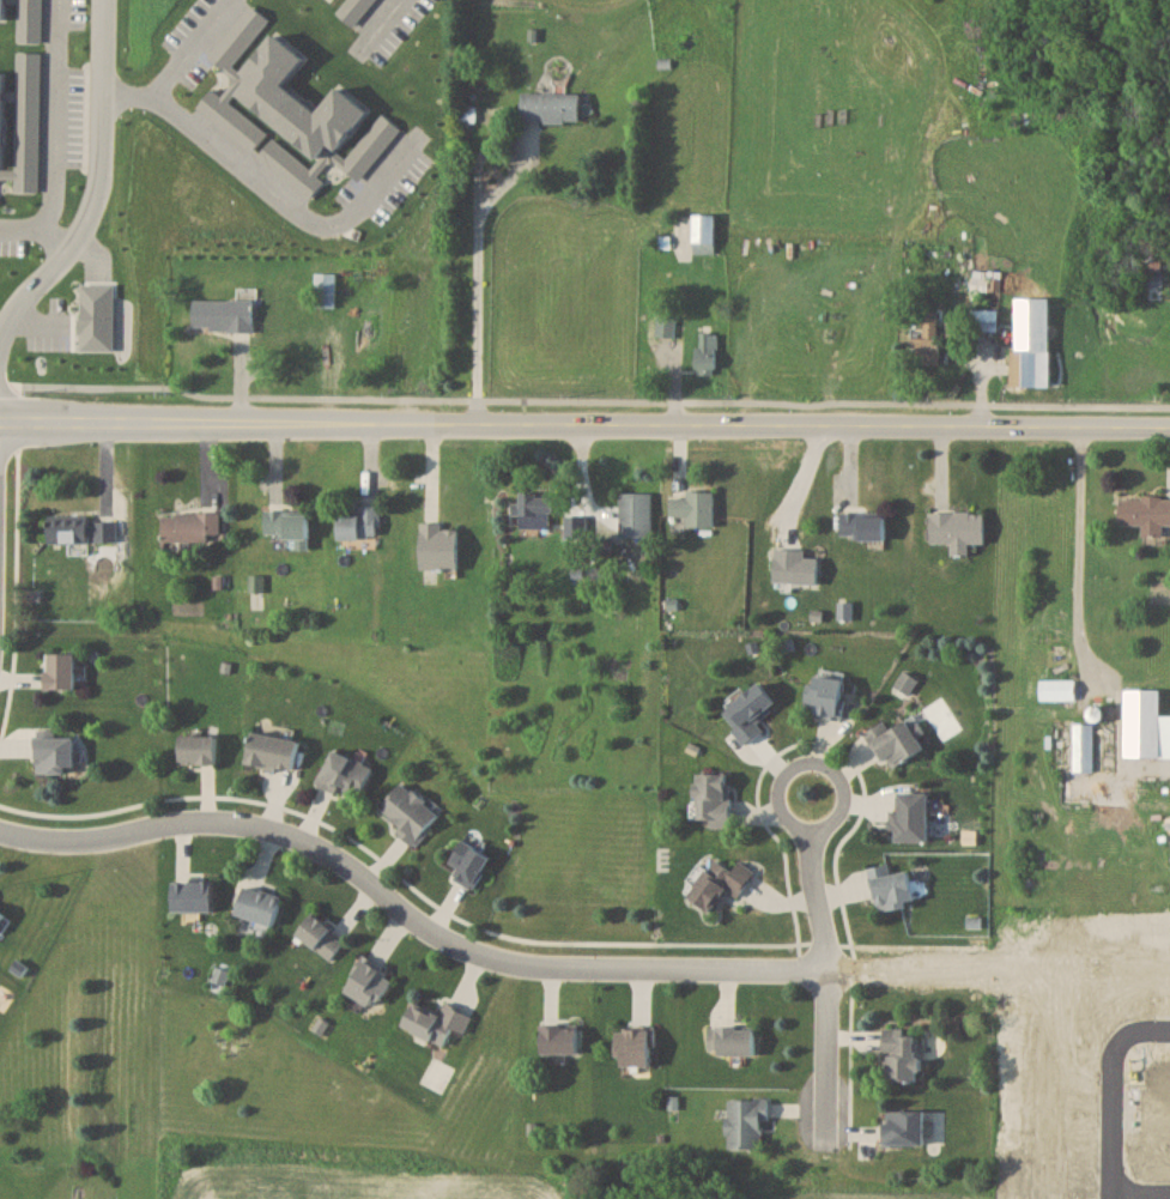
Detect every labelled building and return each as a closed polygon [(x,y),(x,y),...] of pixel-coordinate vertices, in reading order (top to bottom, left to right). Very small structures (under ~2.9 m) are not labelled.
[(251,4),(269,19),(230,62),(244,77),(228,101),(266,132),(250,151),(195,105),(211,87),(217,92),(228,81),(226,73),(207,55),(251,4)] [(273,32),(302,57),(283,83),(316,110),(338,85),(368,110),(335,149),(329,143),(316,158),(236,92),(249,77),(242,71),(273,32)] [(590,113),(590,104),(580,104),(580,92),(521,93),(521,121),(580,120),(580,113),(590,113)] [(400,128),(382,113),(345,157),(329,145),(309,168),(272,137),(256,156),(308,198),(323,180),(316,174),(326,163),(334,162),(357,180),(400,128)] [(716,253),(716,214),(693,215),(693,253),(716,253)] [(335,306),(335,272),(314,272),(314,306),(335,306)] [(79,283),(113,283),(111,350),(79,349),(79,332),(75,332),(75,316),(79,316),(79,283)] [(193,298),(229,298),(229,297),(254,297),(254,329),(229,329),(229,328),(211,328),(211,325),(193,325),(193,298)] [(1014,386),(1050,386),(1050,298),(1014,298),(1014,386)] [(998,309),(971,309),(971,330),(998,330),(998,309)] [(656,337),(674,337),(674,316),(656,316),(656,337)] [(717,333),(697,333),(697,373),(717,373),(717,333)] [(714,526),(714,490),(687,490),(687,498),(671,498),(671,516),(687,516),(687,526),(714,526)] [(621,537),(652,537),(652,493),(621,493),(621,537)] [(553,519),(553,494),(521,494),(521,519),(553,519)] [(1119,498),(1119,524),(1142,524),(1142,535),(1162,535),(1162,525),(1169,525),(1169,497),(1119,498)] [(338,539),(381,539),(381,505),(359,505),(359,514),(338,514),(338,539)] [(219,511),(162,511),(162,541),(219,541),(219,511)] [(308,511),(265,511),(265,538),(295,538),(295,549),(308,549),(308,511)] [(930,511),(930,544),(950,544),(950,556),(968,556),(968,543),(983,543),(983,511),(930,511)] [(840,513),(840,539),(885,539),(885,513),(840,513)] [(47,542),(116,542),(116,517),(47,517),(47,542)] [(421,570),(458,570),(458,524),(421,524),(421,570)] [(817,558),(805,558),(805,549),(774,549),(774,583),(817,583),(817,558)] [(74,653),(46,653),(46,690),(74,690),(74,653)] [(805,712),(840,719),(846,681),(812,675),(805,712)] [(1076,679),(1040,679),(1040,700),(1076,700),(1076,679)] [(765,732),(756,720),(777,705),(760,682),(744,694),(739,687),(727,695),(734,704),(724,711),(737,729),(728,735),(739,750),(765,732)] [(1160,716),(1160,690),(1126,690),(1126,758),(1169,758),(1169,716),(1160,716)] [(866,733),(887,772),(924,751),(908,721),(890,730),(885,722),(866,733)] [(1074,772),(1094,772),(1094,723),(1074,723),(1074,772)] [(246,765),(293,774),(298,742),(252,734),(246,765)] [(180,737),(180,765),(216,765),(216,737),(180,737)] [(37,775),(74,775),(74,738),(37,738),(37,775)] [(374,769),(333,751),(317,786),(358,804),(374,769)] [(696,820),(710,821),(710,828),(730,828),(731,774),(697,774),(696,820)] [(415,845),(440,816),(402,783),(377,812),(415,845)] [(927,843),(927,795),(898,794),(898,814),(892,814),(892,842),(927,843)] [(448,863),(455,868),(450,877),(472,890),(491,859),(461,841),(448,863)] [(688,898),(713,913),(726,892),(738,899),(754,872),(738,862),(733,871),(712,859),(688,898)] [(876,912),(914,907),(910,873),(891,875),(890,865),(870,867),(876,912)] [(272,928),(282,898),(245,886),(235,916),(272,928)] [(297,937),(331,961),(345,940),(312,916),(297,937)] [(392,977),(364,962),(346,993),(374,1009),(392,977)] [(230,974),(218,969),(210,988),(221,993),(230,974)] [(403,1028),(444,1048),(453,1029),(464,1034),(473,1016),(445,1003),(439,1014),(415,1002),(403,1028)] [(542,1026),(542,1055),(578,1055),(578,1026),(542,1026)] [(754,1029),(710,1029),(710,1057),(754,1057),(754,1029)] [(650,1067),(650,1031),(617,1031),(617,1067),(650,1067)] [(884,1031),(884,1083),(917,1083),(917,1031),(884,1031)] [(764,1099),(728,1099),(728,1149),(764,1149),(764,1099)] [(882,1146),(924,1145),(923,1109),(882,1110),(882,1146)]
